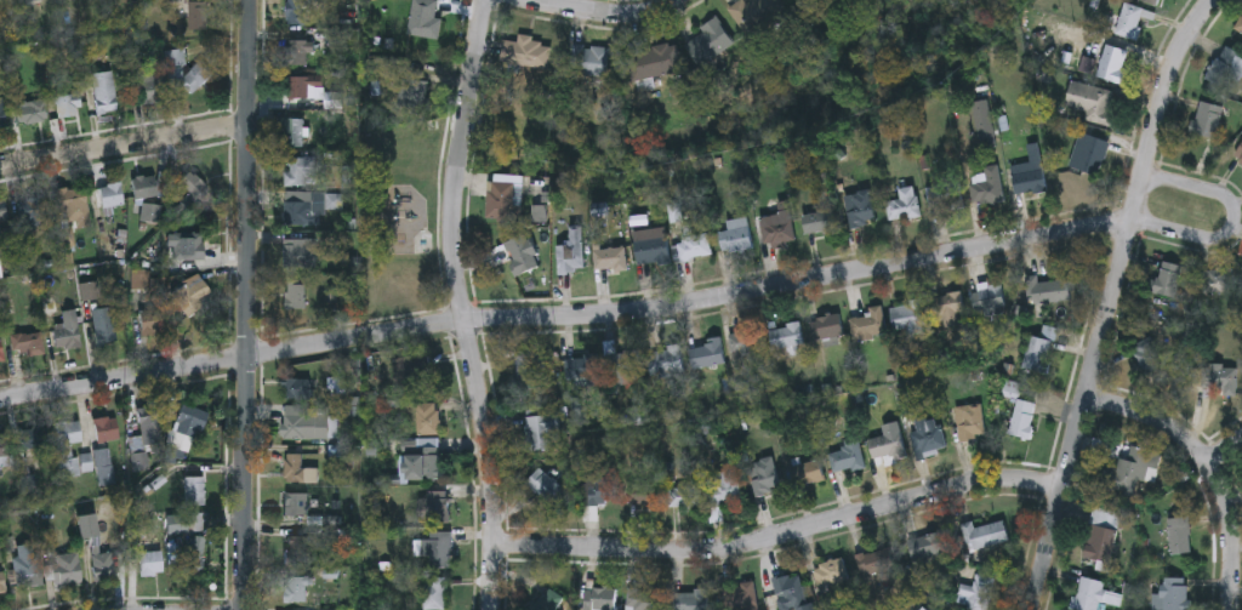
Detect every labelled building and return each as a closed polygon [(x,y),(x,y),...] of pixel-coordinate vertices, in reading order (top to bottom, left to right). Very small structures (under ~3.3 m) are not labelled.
[(286,27),(286,0),(309,0),(309,27),(286,27)] [(406,34),(415,0),(434,0),(439,1),(434,18),(443,21),(437,41),(406,34)] [(733,11),(748,0),(779,0),(785,7),(748,33),(733,11)] [(1139,3),(1157,9),(1160,0),(1139,0),(1139,3)] [(187,1),(206,1),(206,30),(187,30),(187,1)] [(1135,41),(1115,35),(1123,6),(1144,11),(1135,41)] [(697,62),(686,35),(722,22),(731,49),(697,62)] [(494,40),(518,44),(519,39),(552,44),(548,70),(491,62),(494,40)] [(309,64),(290,64),(290,41),(309,41),(309,64)] [(610,49),(606,79),(563,73),(568,42),(610,49)] [(682,72),(629,82),(623,55),(677,45),(682,72)] [(1130,53),(1119,85),(1096,78),(1106,45),(1130,53)] [(1221,47),(1241,57),(1241,77),(1235,93),(1206,81),(1221,47)] [(180,85),(195,62),(211,72),(195,96),(180,85)] [(139,67),(163,64),(165,99),(143,102),(139,67)] [(116,112),(97,114),(92,73),(113,70),(116,112)] [(425,73),(426,106),(403,107),(401,74),(425,73)] [(323,78),(323,101),(287,101),(287,78),(323,78)] [(1086,113),(1065,109),(1071,82),(1112,91),(1107,113),(1115,114),(1111,127),(1083,121),(1086,113)] [(55,96),(79,93),(81,114),(56,116),(55,96)] [(19,122),(18,103),(46,101),(47,121),(19,122)] [(1218,141),(1191,133),(1200,102),(1225,108),(1218,141)] [(975,104),(989,103),(991,138),(978,139),(975,104)] [(283,149),(283,120),(303,120),(303,136),(320,136),(320,149),(283,149)] [(1069,169),(1079,133),(1110,142),(1099,177),(1069,169)] [(1044,193),(1014,195),(1012,166),(1030,165),(1027,146),(1039,146),(1044,193)] [(314,159),(314,187),(284,187),(284,159),(314,159)] [(209,188),(177,221),(169,213),(190,192),(181,182),(192,171),(209,188)] [(135,198),(133,176),(155,176),(155,196),(135,198)] [(121,183),(124,205),(102,207),(99,186),(121,183)] [(513,207),(520,207),(520,222),(486,222),(486,183),(513,183),(513,207)] [(927,190),(957,184),(962,206),(932,212),(927,190)] [(887,205),(899,203),(896,189),(915,186),(921,217),(890,222),(887,205)] [(86,206),(58,209),(56,189),(85,187),(86,206)] [(845,195),(871,192),(874,224),(849,228),(845,195)] [(45,221),(19,220),(21,198),(46,199),(45,221)] [(8,223),(6,204),(0,204),(0,224),(8,223)] [(142,221),(142,204),(161,204),(161,221),(142,221)] [(317,227),(283,227),(283,204),(317,204),(317,227)] [(803,217),(838,210),(842,230),(807,236),(803,217)] [(757,221),(788,212),(796,240),(765,249),(757,221)] [(719,233),(728,232),(727,222),(747,218),(752,250),(722,253),(719,233)] [(569,239),(569,227),(582,227),(582,269),(556,269),(556,239),(569,239)] [(632,235),(665,230),(668,262),(637,266),(632,235)] [(204,258),(175,258),(175,233),(204,233),(204,258)] [(502,245),(526,234),(541,266),(517,277),(502,245)] [(678,240),(708,236),(711,257),(680,262),(678,240)] [(284,241),(309,241),(309,268),(284,268),(284,241)] [(593,249),(626,249),(626,272),(593,272),(593,249)] [(1175,298),(1153,293),(1162,262),(1183,267),(1175,298)] [(204,306),(187,317),(171,291),(200,274),(210,291),(199,298),(204,306)] [(1025,303),(1025,280),(1069,280),(1069,303),(1025,303)] [(306,310),(285,310),(285,283),(306,283),(306,310)] [(974,287),(1002,284),(1004,312),(978,314),(974,287)] [(959,330),(947,335),(936,298),(959,291),(965,312),(956,315),(959,330)] [(890,307),(923,303),(925,332),(893,335),(890,307)] [(93,308),(113,307),(115,342),(96,343),(93,308)] [(62,310),(76,308),(81,346),(56,349),(53,326),(64,325),(62,310)] [(142,332),(139,310),(163,308),(165,331),(142,332)] [(884,338),(853,340),(851,318),(868,318),(868,308),(883,308),(884,338)] [(814,343),(809,321),(839,315),(843,337),(814,343)] [(802,349),(771,349),(771,327),(802,327),(802,349)] [(42,352),(12,352),(12,333),(42,333),(42,352)] [(742,366),(731,367),(731,335),(762,333),(762,357),(742,357),(742,366)] [(1021,371),(1029,337),(1053,342),(1046,376),(1021,371)] [(1164,364),(1144,374),(1130,347),(1151,337),(1164,364)] [(639,374),(627,374),(628,387),(604,387),(604,343),(616,343),(616,352),(638,352),(639,374)] [(650,375),(650,350),(682,350),(682,375),(650,375)] [(515,390),(515,357),(543,357),(543,390),(515,390)] [(414,367),(412,363),(428,359),(433,383),(397,390),(393,372),(414,367)] [(566,388),(566,359),(596,359),(596,388),(566,388)] [(1223,397),(1223,388),(1202,388),(1202,366),(1236,366),(1236,397),(1223,397)] [(199,440),(172,431),(182,403),(209,411),(199,440)] [(1012,439),(1012,403),(1032,403),(1032,439),(1012,439)] [(439,404),(439,437),(417,437),(416,405),(439,404)] [(984,441),(957,443),(956,407),(981,406),(984,441)] [(336,439),(283,439),(283,409),(327,409),(327,418),(336,418),(336,439)] [(163,450),(149,451),(150,469),(135,471),(131,437),(142,435),(139,415),(159,412),(163,450)] [(120,438),(98,443),(93,420),(115,415),(120,438)] [(558,417),(558,432),(551,432),(551,450),(524,450),(524,417),(558,417)] [(82,441),(72,443),(73,456),(92,454),(93,473),(62,477),(55,423),(80,421),(82,441)] [(916,456),(908,428),(939,421),(945,449),(916,456)] [(19,429),(47,426),(50,445),(22,449),(19,429)] [(10,467),(0,467),(0,437),(8,437),(10,467)] [(902,460),(870,460),(870,437),(902,437),(902,460)] [(864,469),(832,475),(828,451),(859,446),(864,469)] [(1105,472),(1113,474),(1118,460),(1127,462),(1132,446),(1162,456),(1152,485),(1139,481),(1134,497),(1101,486),(1105,472)] [(404,454),(418,454),(418,447),(441,447),(441,481),(405,481),(404,454)] [(317,469),(317,484),(284,484),(284,455),(303,455),(303,469),(317,469)] [(753,462),(775,462),(775,494),(753,494),(753,462)] [(790,491),(785,471),(819,462),(824,483),(790,491)] [(525,486),(539,469),(568,491),(554,508),(525,486)] [(583,521),(582,473),(614,472),(615,504),(596,504),(596,521),(583,521)] [(711,507),(706,477),(737,472),(742,502),(711,507)] [(205,504),(186,504),(186,477),(205,477),(205,504)] [(659,486),(659,509),(628,509),(628,486),(659,486)] [(670,508),(668,489),(700,489),(701,507),(670,508)] [(309,517),(283,517),(283,494),(309,494),(309,517)] [(449,524),(422,524),(422,501),(449,501),(449,524)] [(1082,565),(1093,508),(1121,514),(1109,570),(1082,565)] [(113,552),(114,577),(95,580),(91,542),(80,542),(78,515),(96,514),(99,553),(113,552)] [(1189,555),(1169,555),(1169,519),(1189,519),(1189,555)] [(972,553),(967,532),(1004,523),(1009,543),(972,553)] [(907,542),(938,534),(944,554),(913,563),(907,542)] [(199,575),(182,571),(189,535),(206,538),(199,575)] [(286,538),(307,538),(307,571),(286,571),(286,538)] [(421,569),(421,541),(450,541),(450,569),(421,569)] [(855,559),(888,548),(895,570),(862,581),(855,559)] [(163,551),(163,575),(139,575),(139,551),(163,551)] [(80,582),(55,583),(53,554),(79,553),(80,582)] [(848,581),(819,591),(811,570),(842,560),(848,581)] [(10,585),(10,568),(42,568),(42,585),(10,585)] [(1106,588),(1101,609),(1092,609),(1070,609),(1079,574),(1109,582),(1106,588)] [(807,609),(802,609),(780,609),(773,583),(798,576),(807,609)] [(992,578),(988,609),(956,609),(959,586),(973,587),(975,576),(992,578)] [(285,604),(285,578),(307,578),(307,604),(285,604)] [(1189,580),(1189,609),(1162,609),(1162,580),(1189,580)] [(445,581),(445,609),(423,609),(423,581),(445,581)] [(757,586),(757,609),(723,609),(723,586),(757,586)] [(563,598),(557,609),(537,609),(547,589),(563,598)] [(615,591),(615,609),(584,609),(585,591),(615,591)] [(662,594),(661,609),(625,609),(627,591),(662,594)] [(706,593),(706,609),(673,609),(673,593),(706,593)]
